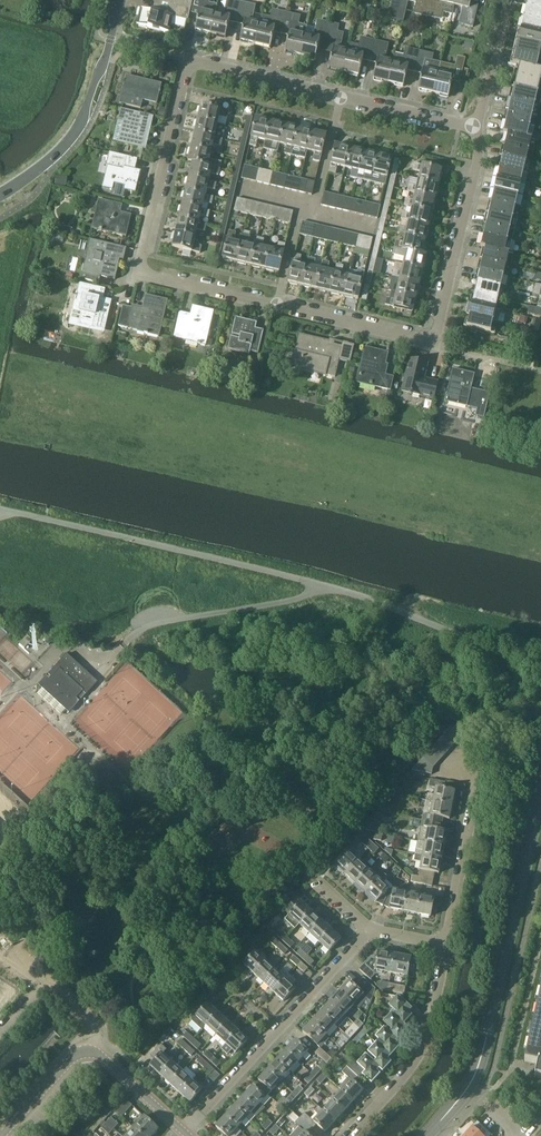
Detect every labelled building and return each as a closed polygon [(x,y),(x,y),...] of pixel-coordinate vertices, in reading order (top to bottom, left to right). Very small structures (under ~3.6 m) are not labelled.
[(190,8),(192,0),(160,0),(159,1),(190,8)] [(215,13),(206,11),(209,2),(203,0),(194,0),(192,9),(200,10),(195,30),(210,34),(215,13)] [(241,2),(234,0),(232,8),(225,6),(223,15),(215,13),(210,34),(225,37),(230,18),(237,20),(241,2)] [(388,17),(395,19),(400,0),(392,0),(388,17)] [(395,19),(403,21),(408,0),(400,0),(395,19)] [(416,6),(422,7),(420,14),(427,16),(431,0),(417,0),(416,6)] [(427,16),(436,18),(438,11),(444,12),(446,3),(454,5),(455,0),(439,0),(439,2),(432,0),(431,0),(427,16)] [(454,5),(462,7),(460,16),(467,18),(465,25),(473,27),(474,21),(477,11),(469,9),(471,0),(455,0),(454,5)] [(527,8),(540,12),(540,0),(528,0),(527,8)] [(190,8),(159,1),(157,9),(153,8),(153,11),(141,8),(137,25),(169,32),(173,16),(187,20),(190,8)] [(255,44),(261,16),(253,14),(253,13),(247,11),(249,4),(241,2),(237,20),(244,21),(239,40),(255,44)] [(524,19),(540,23),(540,12),(527,8),(524,19)] [(261,16),(255,44),(270,48),(275,29),(282,30),(286,13),(278,11),(276,18),(270,17),(270,18),(261,16)] [(306,27),(298,25),(298,23),(292,22),(294,15),(286,13),(282,30),(289,32),(285,51),(300,55),(305,34),(306,27)] [(521,31),(540,35),(540,23),(524,19),(521,31)] [(327,41),(331,23),(324,21),(322,29),(315,27),(313,36),(305,34),(300,55),(315,59),(320,40),(327,41)] [(331,23),(327,41),(334,43),(328,68),(343,72),(348,51),(340,49),(342,41),(336,39),(339,25),(331,23)] [(516,41),(519,41),(540,47),(540,35),(521,31),(518,30),(516,41)] [(359,45),(358,47),(350,45),(349,51),(348,51),(343,72),(359,76),(363,57),(370,58),(374,40),(367,38),(365,46),(359,45)] [(374,40),(370,58),(378,60),(373,79),(388,83),(393,62),(385,60),(387,52),(381,50),(383,42),(374,40)] [(516,53),(540,59),(540,47),(519,41),(516,53)] [(395,55),(394,62),(393,62),(388,83),(404,86),(408,67),(415,69),(419,51),(412,49),(410,57),(404,56),(403,57),(395,55)] [(419,51),(415,69),(423,71),(418,90),(433,93),(438,73),(430,71),(434,54),(419,51)] [(513,64),(520,65),(536,69),(540,70),(540,59),(516,53),(513,64)] [(440,63),(438,73),(433,93),(449,97),(453,78),(460,80),(464,62),(457,60),(455,66),(440,63)] [(517,77),(540,82),(540,70),(536,69),(520,65),(517,77)] [(156,103),(161,84),(126,76),(119,103),(140,108),(142,100),(156,103)] [(517,77),(514,88),(538,94),(540,82),(517,77)] [(512,99),(535,105),(540,106),(540,101),(540,95),(538,94),(514,88),(512,99)] [(509,99),(506,110),(509,111),(532,116),(537,117),(540,106),(535,105),(512,99),(509,99)] [(200,107),(197,119),(218,124),(219,117),(227,119),(229,111),(202,105),(201,107),(200,107)] [(113,140),(117,141),(117,142),(145,149),(150,127),(147,127),(150,116),(125,110),(120,109),(113,140)] [(509,111),(506,122),(530,128),(534,129),(537,117),(532,116),(509,111)] [(265,141),(270,120),(261,118),(260,119),(255,118),(249,145),(256,147),(258,139),(265,141)] [(194,133),(214,138),(222,140),(223,133),(225,126),(218,124),(197,119),(194,133)] [(263,149),(270,150),(277,152),(279,144),(284,123),(270,120),(265,141),(263,149)] [(506,122),(504,133),(508,134),(527,139),(532,140),(534,129),(530,128),(506,122)] [(284,123),(279,144),(286,146),(285,154),(291,155),(293,147),(298,126),(284,123)] [(291,155),(298,157),(305,159),(307,151),(312,130),(298,126),(293,147),(291,155)] [(319,162),(326,134),(324,134),(324,133),(312,130),(307,151),(314,153),(313,160),(319,162)] [(190,148),(210,152),(212,145),(220,147),(222,140),(214,138),(194,133),(190,148)] [(508,134),(505,146),(533,153),(536,141),(532,140),(527,139),(508,134)] [(336,144),(333,156),(329,172),(336,173),(337,166),(344,168),(349,146),(340,144),(340,145),(336,144)] [(349,146),(344,168),(352,169),(350,177),(357,178),(364,150),(349,146)] [(505,146),(502,158),(531,164),(533,153),(505,146)] [(193,162),(219,169),(221,162),(209,159),(210,152),(190,148),(188,157),(189,157),(188,161),(193,162)] [(364,150),(357,178),(364,180),(370,182),(377,153),(364,150)] [(107,167),(102,187),(112,190),(114,183),(125,186),(124,190),(135,192),(140,171),(135,170),(138,159),(110,152),(106,167),(107,167)] [(370,182),(378,183),(385,185),(391,157),(389,157),(389,156),(377,153),(370,182)] [(502,158),(500,168),(528,175),(531,164),(502,158)] [(395,159),(392,169),(391,173),(396,174),(399,160),(395,159)] [(219,169),(193,162),(192,165),(191,164),(188,176),(208,181),(209,174),(218,176),(219,169)] [(426,181),(439,184),(441,175),(440,175),(441,169),(414,163),(413,170),(420,172),(418,179),(426,181)] [(255,181),(258,168),(244,165),(241,178),(255,181)] [(258,168),(255,181),(269,184),(272,172),(258,168)] [(497,168),(494,179),(497,180),(525,187),(528,175),(500,168),(500,169),(497,168)] [(272,172),(269,184),(283,188),(286,175),(272,172)] [(297,191),(300,178),(286,175),(283,188),(297,191)] [(184,191),(204,195),(206,188),(214,190),(216,183),(208,181),(188,176),(184,191)] [(300,178),(297,191),(304,193),(307,180),(300,178)] [(415,193),(435,198),(439,184),(426,181),(418,179),(417,186),(409,185),(408,191),(415,193)] [(307,180),(304,193),(311,194),(314,182),(307,180)] [(497,180),(494,191),(518,197),(522,198),(525,188),(525,187),(497,180)] [(204,195),(184,191),(181,204),(201,209),(203,202),(211,204),(212,197),(204,195)] [(494,191),(492,202),(515,208),(517,199),(518,197),(494,191)] [(324,192),(321,205),(335,208),(338,195),(324,192)] [(412,207),(432,212),(435,198),(415,193),(413,200),(406,199),(404,205),(412,207)] [(349,211),(352,198),(338,195),(335,208),(349,211)] [(248,214),(251,201),(236,198),(233,211),(248,214)] [(352,198),(349,211),(362,215),(366,202),(352,198)] [(125,236),(130,215),(120,212),(122,205),(98,199),(92,228),(125,236)] [(261,217),(264,205),(251,201),(248,214),(261,217)] [(366,202),(362,215),(377,218),(380,205),(366,202)] [(492,202),(489,214),(512,219),(517,220),(520,209),(515,208),(492,202)] [(209,211),(201,209),(181,204),(178,218),(198,223),(199,216),(208,218),(209,211)] [(264,205),(261,217),(275,220),(278,208),(264,205)] [(409,221),(429,226),(432,212),(412,207),(410,214),(403,212),(401,219),(409,221)] [(289,224),(292,211),(278,208),(275,220),(289,224)] [(486,213),(483,224),(486,225),(510,231),(515,232),(517,220),(512,219),(489,214),(486,213)] [(198,223),(178,218),(174,233),(195,238),(196,230),(204,232),(206,225),(198,223)] [(303,221),(300,234),(313,237),(316,224),(303,221)] [(398,233),(405,235),(426,240),(429,226),(409,221),(407,228),(399,226),(398,233)] [(316,224),(313,237),(327,241),(330,228),(316,224)] [(483,227),(481,236),(484,237),(507,242),(510,231),(486,225),(486,228),(483,227)] [(341,244),(344,231),(330,228),(327,241),(341,244)] [(236,263),(241,242),(234,240),(236,232),(229,231),(222,258),(224,259),(224,260),(236,263)] [(344,231),(341,244),(355,247),(358,234),(344,231)] [(195,238),(174,233),(172,242),(173,242),(172,246),(199,253),(201,246),(193,245),(195,238)] [(250,266),(255,245),(248,244),(250,236),(243,234),(241,242),(236,263),(250,266)] [(358,234),(355,247),(370,251),(373,238),(358,234)] [(394,248),(422,254),(422,251),(423,252),(426,240),(405,235),(403,242),(396,241),(394,248)] [(255,245),(250,266),(264,270),(269,249),(262,247),(264,239),(257,237),(255,245)] [(484,237),(481,247),(486,249),(508,254),(511,243),(507,242),(484,237)] [(90,239),(82,272),(87,273),(85,279),(99,282),(100,276),(114,279),(122,247),(90,239)] [(278,272),(285,244),(279,243),(277,251),(269,249),(264,270),(274,272),(274,271),(278,272)] [(422,254),(394,248),(393,254),(404,257),(402,265),(423,270),(426,260),(425,259),(426,255),(422,254)] [(486,249),(483,260),(507,265),(511,266),(513,255),(508,254),(486,249)] [(295,255),(288,282),(290,283),(290,284),(301,287),(307,266),(299,264),(301,256),(295,255)] [(307,266),(301,287),(316,290),(321,269),(313,268),(315,259),(309,258),(307,266)] [(480,259),(478,270),(480,271),(504,276),(507,265),(483,260),(480,259)] [(329,293),(334,273),(328,271),(330,263),(322,261),(321,269),(316,290),(329,293)] [(395,263),(393,270),(392,277),(420,283),(423,270),(402,265),(395,263)] [(334,273),(329,293),(343,297),(348,276),(342,274),(344,266),(336,265),(334,273)] [(350,270),(349,276),(348,276),(343,297),(353,299),(354,298),(358,299),(364,271),(358,270),(357,272),(350,270)] [(480,271),(477,283),(501,288),(505,289),(508,277),(504,276),(480,271)] [(391,291),(417,297),(420,283),(392,277),(389,291),(391,291)] [(104,324),(109,301),(98,299),(100,288),(81,283),(79,294),(77,293),(73,310),(82,312),(80,321),(91,323),(92,321),(104,324)] [(477,283),(475,294),(499,299),(501,288),(477,283)] [(391,291),(390,299),(387,298),(385,305),(413,311),(413,309),(414,309),(417,297),(391,291)] [(474,296),(472,305),(474,305),(496,310),(499,299),(475,294),(474,296)] [(158,337),(167,301),(146,296),(142,309),(132,306),(131,308),(123,306),(118,326),(137,330),(137,332),(158,337)] [(469,304),(467,315),(469,316),(474,317),(493,321),(496,310),(474,305),(472,305),(469,304)] [(206,345),(213,312),(192,307),(190,315),(179,312),(173,338),(206,345)] [(469,316),(467,327),(495,334),(498,322),(493,321),(474,317),(469,316)] [(258,354),(263,331),(255,329),(257,322),(235,317),(228,350),(250,355),(250,352),(258,354)] [(354,348),(330,342),(299,334),(290,369),(324,377),(325,374),(335,377),(338,361),(350,364),(354,348)] [(164,337),(160,353),(167,355),(171,338),(164,337)] [(393,378),(385,376),(386,370),(384,370),(388,354),(366,349),(358,381),(377,385),(377,387),(390,390),(393,378)] [(434,399),(438,383),(424,380),(428,363),(409,359),(402,391),(434,399)] [(483,418),(489,393),(470,389),(474,375),(453,370),(445,402),(476,409),(474,416),(483,418)] [(27,636),(20,644),(25,649),(32,641),(27,636)] [(97,682),(91,677),(67,654),(48,674),(52,677),(44,685),(68,708),(83,692),(86,695),(97,682)] [(467,727),(457,725),(450,732),(457,742),(464,743),(467,727)] [(457,742),(450,732),(443,739),(452,747),(457,742)] [(452,747),(443,739),(438,744),(447,753),(452,747)] [(447,753),(438,744),(433,749),(442,758),(447,753)] [(442,758),(433,749),(428,754),(438,763),(442,758)] [(438,763),(428,754),(423,759),(433,768),(438,763)] [(433,768),(423,759),(412,770),(432,774),(433,768)] [(428,794),(427,800),(433,801),(452,805),(455,791),(444,789),(445,783),(431,780),(430,787),(436,788),(435,795),(428,794)] [(425,821),(438,824),(441,824),(443,818),(450,819),(452,805),(433,801),(427,800),(423,821),(425,821)] [(381,818),(385,822),(390,817),(385,813),(381,818)] [(425,821),(423,821),(413,818),(411,826),(422,828),(419,841),(444,846),(447,832),(440,831),(441,824),(438,824),(425,821)] [(382,840),(383,833),(376,832),(375,839),(382,840)] [(363,834),(359,839),(369,849),(374,844),(363,834)] [(417,854),(442,859),(444,846),(419,841),(417,854)] [(379,849),(374,844),(369,849),(374,854),(379,849)] [(385,850),(391,856),(393,850),(385,848),(385,850)] [(349,851),(336,865),(346,874),(359,860),(349,851)] [(380,858),(386,864),(390,859),(384,853),(380,858)] [(414,862),(422,863),(419,877),(421,877),(434,879),(435,872),(439,873),(442,859),(423,856),(417,854),(416,854),(414,862)] [(356,884),(369,870),(359,860),(346,874),(356,884)] [(379,869),(374,874),(369,870),(356,884),(366,893),(379,879),(384,873),(379,869)] [(384,873),(379,879),(366,893),(376,903),(377,902),(383,905),(391,889),(390,889),(384,883),(386,882),(387,876),(384,873)] [(421,877),(419,877),(413,875),(411,882),(420,884),(421,877)] [(421,877),(420,884),(432,886),(434,879),(421,877)] [(391,889),(383,905),(390,908),(390,909),(403,911),(407,893),(393,890),(391,889)] [(417,914),(421,895),(407,893),(403,911),(417,914)] [(421,895),(417,914),(431,917),(435,898),(421,895)] [(296,929),(300,924),(312,911),(312,912),(313,911),(311,910),(310,910),(298,899),(287,912),(290,915),(286,920),(296,929)] [(322,921),(312,912),(312,911),(300,924),(310,933),(322,921)] [(320,942),(332,930),(322,921),(310,933),(320,942)] [(332,930),(320,942),(330,951),(342,939),(332,930)] [(281,931),(278,934),(285,941),(288,937),(281,931)] [(275,937),(272,941),(279,947),(282,944),(275,937)] [(292,947),(295,943),(288,937),(285,941),(292,947)] [(286,954),(289,950),(282,944),(279,947),(286,954)] [(297,953),(305,959),(308,955),(301,949),(297,953)] [(254,974),(266,961),(256,952),(244,965),(254,974)] [(371,980),(376,974),(385,974),(385,973),(392,974),(395,955),(379,952),(377,959),(372,958),(366,965),(365,965),(360,970),(371,980)] [(315,962),(308,955),(305,959),(311,965),(315,962)] [(411,959),(395,955),(392,974),(408,977),(409,969),(419,971),(421,961),(411,959)] [(292,959),(299,966),(302,962),(295,956),(292,959)] [(264,983),(276,970),(266,961),(254,974),(264,983)] [(306,972),(309,968),(302,962),(299,966),(306,972)] [(276,970),(264,983),(274,992),(290,975),(284,970),(280,974),(276,970)] [(290,975),(274,992),(284,1002),(296,989),(292,985),(296,981),(290,975)] [(364,979),(360,983),(356,988),(349,982),(340,992),(354,1006),(368,991),(374,996),(376,989),(364,979)] [(404,994),(406,987),(390,984),(388,991),(404,994)] [(524,1061),(538,1064),(535,1078),(540,1079),(540,989),(524,1061)] [(354,1006),(340,992),(330,1002),(345,1016),(354,1006)] [(391,1012),(393,1014),(404,1024),(412,1016),(408,1013),(416,1005),(410,1000),(405,999),(402,1002),(398,998),(391,1006),(394,1009),(391,1012)] [(345,1016),(330,1002),(321,1013),(336,1026),(345,1016)] [(192,1016),(192,1020),(202,1029),(218,1012),(209,1003),(201,1011),(197,1010),(193,1012),(192,1016)] [(205,1031),(209,1027),(216,1034),(228,1021),(218,1012),(202,1029),(205,1031)] [(312,1023),(327,1036),(336,1026),(321,1013),(312,1023)] [(385,1029),(398,1041),(406,1033),(403,1030),(406,1027),(404,1024),(393,1014),(385,1023),(388,1026),(385,1029)] [(365,1026),(358,1020),(354,1024),(361,1030),(365,1026)] [(226,1043),(238,1030),(228,1021),(216,1034),(226,1043)] [(327,1036),(312,1023),(303,1032),(318,1046),(327,1036)] [(345,1034),(352,1039),(361,1030),(354,1024),(345,1034)] [(377,1044),(390,1056),(398,1047),(395,1045),(398,1041),(385,1029),(377,1038),(381,1041),(377,1044)] [(228,1054),(233,1049),(236,1052),(248,1040),(238,1030),(226,1043),(227,1044),(222,1049),(228,1054)] [(187,1032),(184,1036),(190,1042),(194,1038),(187,1032)] [(347,1044),(351,1040),(345,1034),(341,1038),(347,1044)] [(197,1048),(200,1044),(194,1038),(190,1042),(197,1048)] [(181,1039),(177,1043),(184,1049),(188,1045),(181,1039)] [(286,1051),(299,1062),(309,1052),(296,1040),(286,1051)] [(161,1044),(150,1056),(155,1060),(150,1066),(160,1075),(176,1058),(172,1054),(168,1059),(162,1054),(167,1049),(161,1044)] [(377,1044),(367,1056),(370,1059),(370,1058),(380,1067),(383,1070),(391,1062),(388,1059),(390,1056),(377,1044)] [(191,1055),(194,1051),(188,1045),(184,1049),(191,1055)] [(328,1064),(333,1060),(321,1048),(316,1053),(328,1064)] [(207,1050),(204,1054),(210,1060),(214,1056),(207,1050)] [(278,1060),(291,1072),(299,1062),(286,1051),(278,1060)] [(360,1077),(364,1074),(373,1082),(380,1074),(377,1071),(380,1067),(370,1058),(370,1059),(367,1056),(360,1063),(353,1062),(343,1053),(338,1058),(348,1066),(360,1077)] [(217,1066),(221,1062),(214,1056),(210,1060),(217,1066)] [(201,1057),(197,1061),(204,1067),(208,1063),(201,1057)] [(170,1084),(181,1071),(176,1066),(180,1062),(176,1058),(160,1075),(170,1084)] [(269,1070),(282,1082),(291,1072),(278,1060),(269,1070)] [(211,1073),(215,1069),(208,1063),(204,1067),(211,1073)] [(339,1087),(342,1090),(354,1101),(364,1091),(355,1083),(360,1077),(348,1066),(343,1071),(349,1077),(339,1087)] [(322,1071),(318,1067),(311,1073),(316,1077),(322,1071)] [(285,1085),(282,1082),(269,1070),(260,1080),(273,1091),(277,1087),(281,1090),(285,1085)] [(181,1071),(170,1084),(180,1094),(192,1081),(181,1071)] [(305,1080),(310,1084),(316,1077),(311,1073),(305,1080)] [(316,1081),(321,1085),(327,1077),(323,1073),(316,1081)] [(192,1081),(180,1094),(190,1102),(202,1090),(192,1081)] [(243,1096),(261,1113),(262,1112),(267,1107),(261,1103),(266,1097),(253,1086),(243,1096)] [(304,1090),(299,1086),(293,1093),(298,1097),(304,1090)] [(309,1098),(315,1091),(311,1087),(305,1094),(309,1098)] [(333,1100),(345,1111),(354,1101),(342,1090),(333,1100)] [(287,1100),(291,1104),(298,1097),(293,1093),(287,1100)] [(235,1106),(248,1118),(253,1112),(258,1116),(261,1113),(243,1096),(235,1106)] [(345,1111),(333,1100),(323,1110),(336,1121),(345,1111)] [(122,1116),(132,1106),(127,1101),(117,1111),(122,1116)] [(248,1118),(235,1106),(226,1116),(239,1127),(248,1118)] [(300,1117),(313,1129),(318,1124),(326,1131),(336,1121),(323,1110),(314,1120),(305,1112),(300,1117)] [(144,1135),(152,1135),(158,1130),(144,1116),(134,1127),(144,1135)] [(238,1128),(239,1127),(226,1116),(216,1126),(228,1135),(231,1135),(238,1128)] [(308,1134),(313,1129),(300,1117),(295,1122),(300,1126),(291,1135),(310,1135),(308,1134)] [(106,1123),(114,1129),(118,1124),(111,1118),(106,1123)] [(266,1130),(272,1124),(268,1120),(262,1127),(266,1130)] [(114,1129),(106,1123),(102,1128),(109,1135),(114,1129)] [(474,1129),(472,1127),(464,1135),(491,1135),(492,1135),(479,1124),(474,1129)] [(273,1135),(279,1128),(276,1125),(269,1132),(273,1135)] [(126,1135),(144,1135),(134,1127),(126,1135)]
